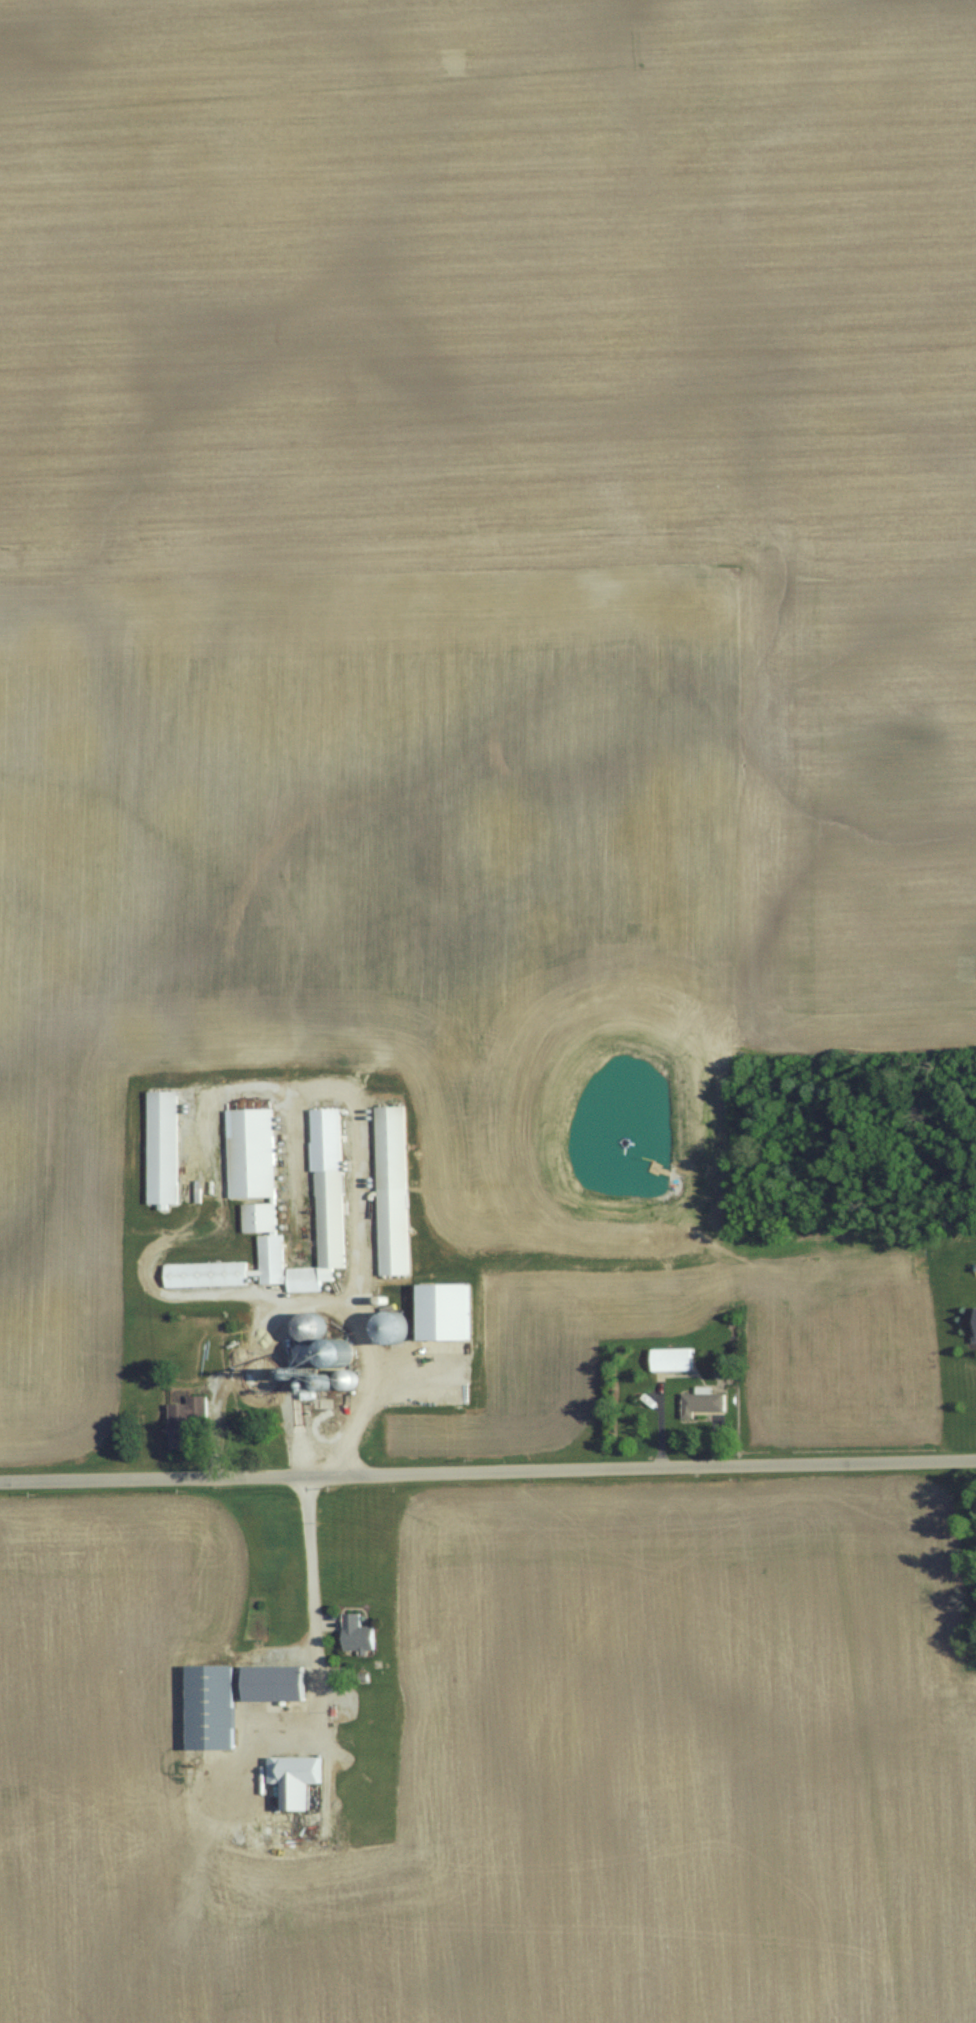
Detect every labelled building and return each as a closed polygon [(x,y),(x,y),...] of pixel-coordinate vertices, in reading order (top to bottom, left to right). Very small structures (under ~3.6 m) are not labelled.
[(408,1106),(379,1106),(381,1276),(410,1275),(408,1106)] [(321,1268),(286,1270),(284,1235),(279,1235),(277,1203),(244,1205),(246,1235),(260,1234),(262,1271),(248,1272),(248,1262),(166,1266),(168,1289),(250,1285),(249,1278),(261,1277),(261,1286),(289,1284),(290,1293),(323,1292),(322,1282),(335,1281),(335,1269),(349,1268),(341,1108),(313,1109),(321,1268)] [(231,1199),(277,1198),(275,1108),(229,1109),(231,1199)] [(423,1284),(423,1340),(474,1340),(474,1284),(423,1284)] [(388,1318),(390,1339),(409,1337),(407,1316),(388,1318)] [(655,1372),(694,1372),(694,1349),(655,1349),(655,1372)] [(683,1393),(683,1420),(695,1420),(695,1414),(725,1414),(726,1393),(683,1393)] [(209,1397),(190,1397),(190,1405),(172,1405),(172,1449),(197,1448),(197,1423),(210,1423),(209,1397)] [(376,1652),(376,1626),(363,1626),(363,1613),(346,1614),(347,1652),(376,1652)] [(191,1749),(237,1749),(237,1665),(191,1665),(191,1749)] [(308,1666),(249,1666),(249,1701),(308,1701),(308,1666)] [(313,1784),(325,1784),(325,1757),(271,1757),(271,1784),(285,1784),(285,1811),(313,1811),(313,1784)]
